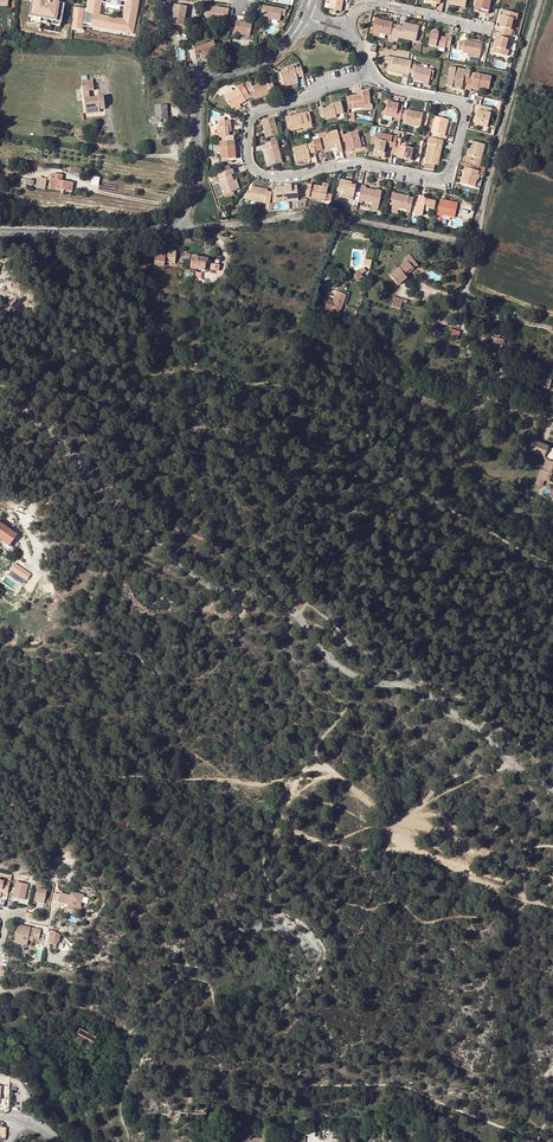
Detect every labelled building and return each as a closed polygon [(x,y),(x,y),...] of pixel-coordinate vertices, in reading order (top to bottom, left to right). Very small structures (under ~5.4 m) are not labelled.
[(30,1),(31,2),(30,12),(33,12),(33,18),(41,19),(47,20),(52,21),(61,23),(64,4),(50,2),(50,0),(30,0),(30,1)] [(86,12),(83,12),(83,9),(74,8),(72,29),(81,30),(82,23),(91,23),(90,26),(127,33),(128,30),(133,31),(135,24),(132,24),(132,21),(135,21),(139,0),(118,0),(125,1),(122,19),(99,15),(101,0),(88,0),(86,12)] [(328,8),(341,11),(343,0),(330,0),(328,8)] [(481,9),(488,11),(490,0),(476,0),(473,10),(478,11),(481,12),(481,9)] [(187,7),(174,5),(171,23),(184,25),(187,7)] [(264,18),(281,20),(281,15),(285,16),(286,9),(282,9),(263,6),(262,10),(265,11),(264,18)] [(221,9),(215,8),(208,7),(206,18),(223,20),(226,21),(228,21),(230,8),(221,7),(221,9)] [(503,32),(511,34),(512,34),(512,30),(510,29),(513,18),(516,19),(518,14),(503,10),(499,26),(504,27),(504,28),(503,32)] [(393,40),(396,26),(392,25),(392,23),(375,19),(373,31),(380,32),(390,35),(389,39),(393,40)] [(253,23),(237,20),(235,32),(251,34),(253,23)] [(401,27),(396,26),(393,40),(397,41),(398,40),(398,36),(404,38),(415,40),(418,27),(404,24),(404,25),(404,28),(401,27)] [(431,31),(428,45),(436,46),(439,47),(445,48),(445,47),(449,48),(451,37),(447,36),(447,37),(438,36),(438,35),(438,34),(438,33),(438,32),(438,31),(437,30),(436,30),(435,29),(434,29),(433,29),(432,29),(431,30),(431,31)] [(511,34),(503,32),(501,32),(500,37),(497,36),(493,52),(507,56),(509,50),(506,49),(508,39),(509,39),(511,34)] [(462,52),(468,53),(479,55),(482,43),(464,40),(464,42),(460,41),(458,49),(462,50),(462,52)] [(214,41),(199,47),(196,48),(197,52),(200,51),(203,58),(219,52),(214,41)] [(410,57),(410,51),(393,48),(393,54),(410,57)] [(392,70),(394,58),(389,57),(386,69),(391,70),(392,70)] [(392,70),(409,74),(409,73),(411,64),(411,61),(394,58),(392,70)] [(415,67),(415,66),(411,64),(409,73),(414,74),(413,79),(424,81),(429,82),(429,79),(431,70),(415,67)] [(467,83),(470,72),(470,71),(450,67),(446,87),(451,88),(452,85),(462,87),(463,83),(467,83)] [(301,68),(297,69),(287,71),(280,73),(283,86),(297,82),(296,78),(295,74),(298,74),(299,77),(303,76),(301,68)] [(491,77),(470,72),(467,83),(466,89),(471,90),(472,88),(478,89),(478,86),(480,87),(489,89),(491,77)] [(254,92),(256,99),(270,94),(270,93),(273,92),(271,84),(267,85),(266,81),(265,81),(261,83),(252,86),(249,81),(243,83),(248,94),(254,92)] [(82,83),(82,107),(89,107),(89,108),(97,108),(97,105),(102,105),(102,96),(85,96),(85,89),(93,88),(92,82),(82,83)] [(238,104),(249,97),(243,88),(239,91),(238,89),(224,97),(230,108),(233,106),(238,104)] [(362,95),(359,96),(346,97),(348,109),(364,107),(363,105),(370,104),(368,91),(362,91),(362,93),(362,95)] [(482,103),(495,107),(497,101),(484,97),(482,103)] [(322,107),(317,108),(319,116),(324,115),(325,120),(336,118),(335,115),(343,113),(340,102),(332,104),(333,106),(330,107),(323,109),(322,107)] [(395,118),(400,119),(400,118),(402,110),(403,106),(397,105),(397,104),(387,102),(384,116),(395,118)] [(166,105),(154,106),(154,117),(150,116),(150,123),(160,123),(160,126),(165,125),(166,123),(166,120),(167,120),(166,105)] [(486,128),(491,109),(479,106),(478,111),(476,110),(475,113),(477,113),(476,116),(474,125),(486,128)] [(423,114),(402,110),(400,118),(405,119),(404,123),(420,127),(423,114)] [(289,117),(289,116),(284,117),(288,131),(311,126),(310,122),(307,122),(305,113),(297,115),(298,118),(289,119),(289,117)] [(434,134),(433,139),(442,141),(445,142),(446,137),(444,136),(447,120),(435,118),(431,133),(434,134)] [(265,139),(277,136),(277,135),(281,134),(279,126),(275,127),(273,119),(260,122),(263,131),(263,134),(265,139)] [(217,138),(219,138),(220,142),(232,141),(232,136),(228,137),(228,132),(228,129),(230,129),(229,121),(218,122),(218,127),(216,127),(217,138)] [(312,141),(313,144),(315,152),(330,148),(329,146),(335,144),(335,147),(337,153),(341,152),(339,142),(337,133),(337,132),(327,135),(327,137),(312,141)] [(346,151),(361,148),(358,137),(357,132),(343,135),(342,132),(337,133),(339,142),(344,141),(346,151)] [(389,147),(394,148),(394,145),(396,137),(377,133),(376,138),(375,146),(374,151),(383,153),(385,142),(390,143),(389,147)] [(442,141),(433,139),(429,138),(424,163),(425,163),(434,165),(436,158),(438,159),(442,141)] [(234,145),(233,141),(232,141),(220,142),(221,154),(221,160),(235,158),(234,150),(233,150),(233,145),(234,145)] [(275,146),(274,141),(265,143),(266,149),(264,149),(269,166),(281,163),(277,146),(275,146)] [(468,160),(467,164),(478,166),(479,167),(484,145),(470,141),(467,155),(473,156),(476,157),(475,161),(472,160),(468,160)] [(309,150),(310,153),(315,152),(313,144),(292,149),(295,161),(309,158),(308,154),(307,150),(309,150)] [(414,149),(394,145),(394,148),(392,155),(397,156),(404,158),(404,160),(411,161),(414,149)] [(478,166),(467,164),(464,163),(463,168),(465,168),(461,184),(474,187),(478,166)] [(231,170),(217,175),(225,198),(230,196),(229,193),(231,192),(236,190),(235,189),(232,181),(230,175),(233,174),(231,170)] [(51,174),(51,177),(50,181),(49,188),(71,191),(72,183),(60,182),(61,176),(51,174)] [(97,185),(98,177),(91,176),(90,184),(97,185)] [(348,182),(340,180),(338,191),(343,192),(342,198),(352,200),(356,186),(348,185),(348,182)] [(327,188),(306,185),(304,197),(324,201),(324,199),(326,193),(327,188)] [(365,187),(360,185),(357,202),(362,203),(362,201),(379,205),(381,193),(365,190),(365,187)] [(275,188),(275,190),(271,191),(271,192),(271,203),(276,203),(276,200),(287,198),(287,197),(297,196),(296,186),(275,188)] [(248,200),(269,205),(271,193),(266,192),(266,190),(250,187),(250,192),(249,196),(248,200)] [(405,212),(410,212),(413,198),(392,194),(390,200),(393,201),(392,206),(406,209),(405,212)] [(424,197),(418,196),(415,214),(422,215),(425,205),(429,206),(428,208),(433,210),(435,202),(423,199),(424,197)] [(444,202),(444,201),(439,200),(437,213),(441,214),(454,217),(457,204),(453,203),(452,204),(444,202)] [(164,244),(152,242),(151,251),(155,252),(153,264),(164,265),(164,263),(174,264),(175,252),(168,251),(167,255),(165,255),(165,252),(164,252),(164,244)] [(414,261),(409,255),(405,259),(407,262),(390,276),(398,285),(407,278),(405,276),(404,275),(412,268),(409,265),(414,261)] [(204,263),(197,262),(197,258),(191,257),(189,269),(203,271),(204,263)] [(212,274),(213,270),(217,271),(218,265),(210,264),(209,273),(212,274)] [(345,294),(337,291),(330,311),(338,314),(345,294)] [(403,301),(394,298),(391,308),(400,310),(402,303),(403,301)] [(459,336),(460,331),(449,328),(448,333),(459,336)] [(310,340),(302,337),(300,344),(308,346),(310,340)] [(500,355),(503,340),(491,337),(487,352),(500,355)] [(548,388),(550,380),(543,378),(541,386),(548,388)] [(533,440),(529,451),(546,458),(546,460),(552,462),(552,448),(533,440)] [(545,461),(541,471),(540,470),(537,478),(543,480),(551,483),(552,483),(552,479),(552,464),(545,461)] [(8,546),(10,544),(17,534),(0,523),(0,540),(8,546)] [(0,540),(0,546),(1,547),(2,546),(8,550),(10,547),(8,546),(0,540)] [(18,565),(17,566),(13,571),(18,574),(22,569),(18,565)] [(31,574),(22,568),(22,569),(18,574),(26,581),(31,574)] [(8,888),(9,882),(0,880),(0,892),(7,893),(8,888)] [(13,889),(26,891),(27,884),(15,882),(13,889)] [(44,903),(47,890),(37,888),(34,901),(39,902),(44,903)] [(12,897),(24,899),(26,891),(13,889),(12,897)] [(80,909),(83,896),(74,893),(73,897),(69,896),(59,894),(59,895),(57,903),(67,906),(67,905),(72,907),(80,909)] [(37,941),(39,930),(17,925),(14,939),(27,942),(28,940),(32,941),(32,940),(37,941)] [(56,945),(59,942),(60,935),(50,931),(48,944),(53,945),(55,945),(56,945)] [(97,1037),(80,1028),(74,1040),(91,1048),(97,1037)]
